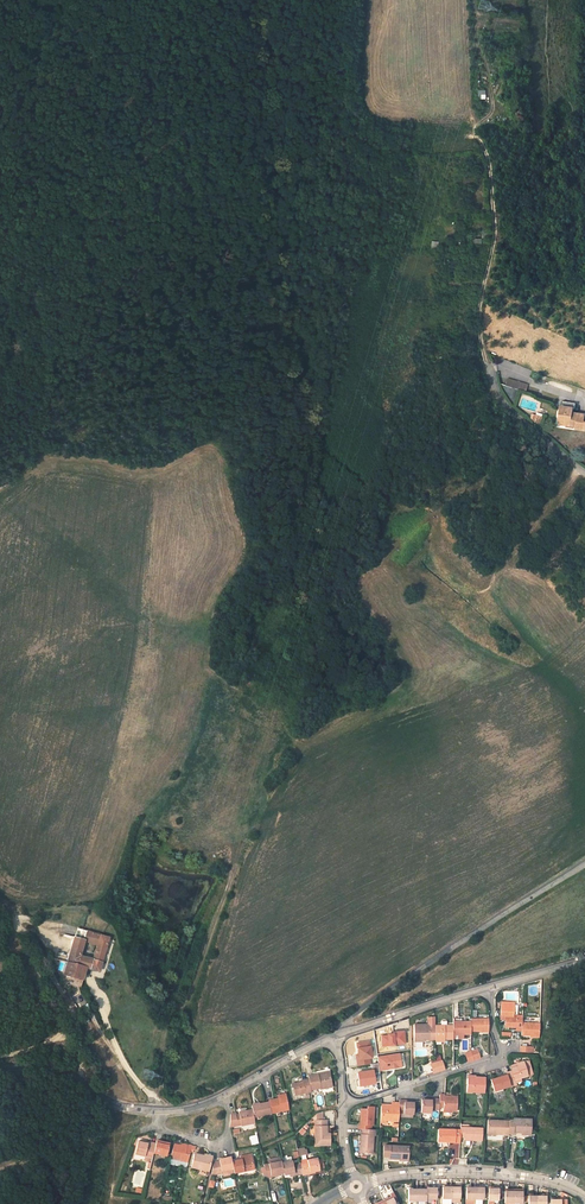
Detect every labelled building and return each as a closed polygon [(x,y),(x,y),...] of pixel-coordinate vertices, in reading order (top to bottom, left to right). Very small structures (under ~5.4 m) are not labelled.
[(521,368),(520,374),(515,373),(514,378),(522,380),(522,383),(528,384),(531,370),(521,368)] [(506,386),(526,391),(528,384),(508,379),(506,386)] [(563,397),(562,402),(567,403),(563,419),(577,423),(576,425),(584,427),(584,420),(583,419),(584,412),(573,409),(574,404),(576,405),(577,400),(563,397)] [(532,414),(529,420),(539,425),(542,419),(532,414)] [(88,954),(92,939),(96,928),(87,925),(83,937),(75,962),(95,968),(100,970),(104,959),(88,954)] [(96,928),(92,939),(108,944),(104,959),(100,970),(104,971),(103,975),(108,975),(109,975),(118,943),(120,936),(96,928)] [(92,980),(95,968),(75,962),(72,974),(92,980)] [(517,1030),(521,1030),(522,1020),(522,1013),(517,1013),(517,1006),(516,1005),(513,1005),(513,1001),(501,1001),(501,1014),(505,1014),(505,1020),(506,1027),(517,1027),(517,1030)] [(437,1027),(436,1018),(429,1018),(429,1025),(416,1026),(417,1042),(437,1041),(437,1039),(437,1027)] [(471,1019),(471,1022),(472,1031),(481,1031),(481,1033),(489,1033),(489,1019),(471,1019)] [(521,1033),(530,1033),(539,1033),(540,1021),(522,1020),(521,1030),(521,1033)] [(472,1033),(472,1031),(471,1022),(454,1022),(454,1026),(454,1034),(463,1034),(472,1033)] [(437,1027),(437,1039),(445,1040),(455,1040),(454,1034),(454,1026),(437,1027)] [(357,1054),(356,1054),(357,1066),(371,1064),(370,1058),(373,1058),(371,1040),(356,1042),(357,1054)] [(475,1059),(481,1057),(478,1049),(472,1051),(475,1059)] [(469,1061),(475,1059),(472,1051),(467,1052),(469,1061)] [(377,1056),(380,1071),(402,1067),(399,1052),(377,1056)] [(437,1064),(439,1071),(446,1069),(443,1060),(437,1062),(437,1064)] [(512,1069),(511,1067),(506,1070),(508,1074),(512,1087),(518,1085),(518,1083),(517,1079),(522,1077),(535,1073),(530,1060),(517,1064),(518,1067),(512,1069)] [(358,1086),(375,1084),(374,1069),(357,1070),(358,1086)] [(504,1076),(492,1080),(496,1092),(505,1089),(512,1087),(508,1074),(504,1076)] [(333,1089),(330,1076),(320,1078),(319,1076),(308,1078),(309,1081),(311,1092),(321,1090),(321,1092),(333,1089)] [(487,1077),(475,1076),(476,1078),(469,1078),(469,1092),(486,1092),(487,1077)] [(311,1092),(309,1081),(304,1082),(304,1084),(294,1085),(297,1097),(312,1093),(311,1092)] [(445,1109),(445,1110),(455,1111),(459,1111),(459,1096),(446,1096),(446,1095),(442,1095),(442,1099),(442,1109),(445,1109)] [(282,1101),(280,1102),(271,1103),(272,1105),(274,1117),(284,1114),(284,1112),(290,1110),(288,1097),(281,1099),(282,1101)] [(442,1109),(442,1099),(434,1099),(434,1101),(424,1101),(424,1114),(434,1114),(434,1110),(441,1110),(442,1109)] [(401,1104),(401,1111),(406,1111),(406,1115),(415,1115),(416,1104),(408,1104),(408,1101),(401,1101),(401,1104)] [(389,1124),(389,1123),(390,1120),(397,1120),(397,1123),(401,1123),(401,1119),(401,1111),(401,1104),(397,1104),(397,1107),(384,1107),(383,1124),(389,1124)] [(255,1112),(256,1121),(274,1117),(272,1105),(254,1108),(255,1112)] [(360,1130),(366,1131),(375,1131),(375,1127),(376,1127),(377,1108),(369,1108),(369,1110),(363,1110),(363,1125),(360,1125),(360,1130)] [(240,1112),(241,1117),(243,1127),(243,1128),(257,1125),(256,1121),(255,1112),(249,1114),(248,1110),(240,1112)] [(406,1111),(401,1111),(401,1119),(415,1119),(415,1115),(406,1115),(406,1111)] [(516,1132),(526,1132),(532,1132),(533,1116),(517,1115),(517,1117),(512,1117),(512,1119),(511,1133),(516,1133),(516,1132)] [(490,1134),(498,1134),(511,1134),(511,1133),(512,1119),(490,1118),(490,1134)] [(331,1137),(330,1134),(330,1122),(327,1122),(318,1123),(319,1147),(333,1146),(333,1137),(331,1137)] [(463,1126),(463,1129),(463,1137),(468,1138),(467,1140),(486,1140),(486,1127),(463,1126)] [(302,1128),(298,1131),(303,1136),(307,1132),(302,1128)] [(463,1129),(441,1128),(441,1147),(443,1147),(445,1145),(448,1145),(452,1143),(463,1143),(463,1137),(463,1129)] [(375,1131),(366,1131),(366,1137),(365,1137),(363,1155),(375,1155),(376,1138),(378,1138),(378,1131),(375,1131)] [(251,1144),(258,1143),(257,1135),(250,1136),(251,1144)] [(150,1146),(143,1144),(139,1143),(137,1156),(138,1156),(148,1159),(149,1154),(156,1156),(158,1146),(150,1144),(150,1146)] [(158,1146),(156,1156),(161,1157),(167,1158),(169,1158),(172,1146),(159,1143),(158,1146)] [(190,1146),(190,1148),(184,1147),(184,1149),(177,1148),(174,1160),(191,1163),(195,1147),(190,1146)] [(306,1147),(297,1149),(299,1156),(308,1154),(306,1147)] [(392,1161),(403,1162),(403,1159),(412,1159),(412,1148),(387,1147),(387,1159),(392,1159),(392,1161)] [(194,1169),(211,1173),(214,1161),(207,1159),(207,1156),(197,1154),(194,1169)] [(236,1171),(237,1175),(257,1171),(254,1157),(243,1158),(244,1162),(235,1163),(236,1171)] [(224,1173),(236,1171),(235,1163),(234,1159),(222,1162),(222,1163),(217,1164),(215,1176),(225,1174),(224,1173)] [(311,1166),(303,1167),(305,1176),(305,1177),(313,1176),(313,1174),(318,1173),(323,1173),(322,1171),(320,1161),(311,1162),(311,1166)] [(298,1178),(305,1176),(303,1167),(303,1166),(297,1167),(295,1162),(285,1164),(287,1175),(288,1176),(291,1176),(297,1174),(298,1178)] [(429,1186),(426,1186),(426,1187),(426,1188),(426,1198),(436,1198),(436,1186),(429,1186)] [(451,1186),(442,1186),(442,1203),(443,1203),(451,1203),(451,1202),(451,1198),(451,1186)] [(459,1198),(460,1186),(451,1186),(451,1198),(459,1198)] [(466,1199),(476,1199),(476,1187),(470,1187),(467,1187),(466,1199)] [(481,1187),(476,1187),(476,1199),(485,1199),(485,1193),(485,1187),(481,1187)] [(426,1198),(426,1188),(421,1188),(416,1189),(417,1201),(426,1201),(426,1198)] [(408,1201),(417,1201),(416,1189),(412,1189),(407,1189),(408,1201)] [(495,1189),(491,1189),(491,1194),(491,1201),(495,1201),(502,1201),(501,1190),(495,1189)] [(516,1193),(508,1193),(508,1203),(516,1203),(516,1193)] [(524,1193),(516,1193),(516,1203),(524,1203),(524,1193)] [(539,1195),(535,1195),(530,1195),(530,1203),(539,1203),(539,1195)] [(548,1195),(544,1195),(539,1195),(539,1203),(548,1203),(548,1195)]
